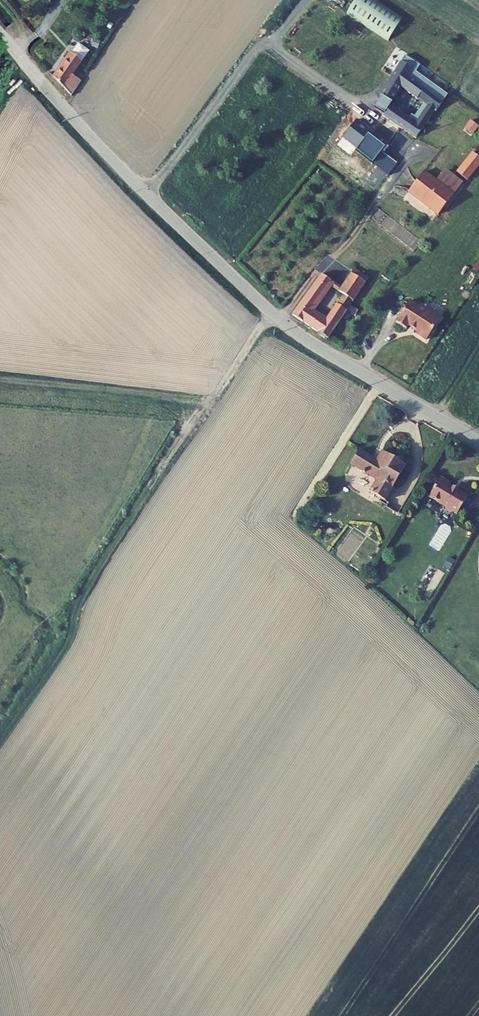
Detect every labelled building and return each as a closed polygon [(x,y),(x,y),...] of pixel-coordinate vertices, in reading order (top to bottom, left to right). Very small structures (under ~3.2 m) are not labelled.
[(404,16),(374,0),(355,0),(347,15),(392,38),(404,16)] [(81,41),(55,74),(63,85),(91,49),(81,41)] [(383,116),(416,139),(447,99),(411,73),(417,62),(406,55),(381,96),(394,104),(404,88),(429,105),(418,122),(391,103),(383,116)] [(224,107),(231,98),(226,94),(219,103),(224,107)] [(357,115),(336,142),(363,163),(369,157),(384,169),(387,164),(393,169),(404,154),(383,138),(385,137),(357,115)] [(471,121),(465,128),(473,134),(478,126),(471,121)] [(478,168),(478,157),(473,152),(457,172),(468,182),(478,168)] [(426,164),(410,183),(439,207),(455,188),(426,164)] [(359,263),(342,288),(353,296),(370,272),(359,263)] [(326,265),(321,272),(330,280),(335,272),(326,265)] [(295,306),(328,329),(353,296),(342,288),(326,310),(314,301),(330,280),(321,272),(295,306)] [(422,300),(412,294),(399,314),(409,321),(411,318),(419,323),(418,326),(428,333),(443,311),(423,298),(422,300)] [(379,461),(371,473),(385,482),(407,447),(385,434),(379,444),(360,432),(352,444),(379,461)] [(456,493),(459,495),(469,479),(450,468),(451,465),(442,460),(431,478),(447,488),(446,489),(447,492),(452,495),(456,494),(456,493)]
